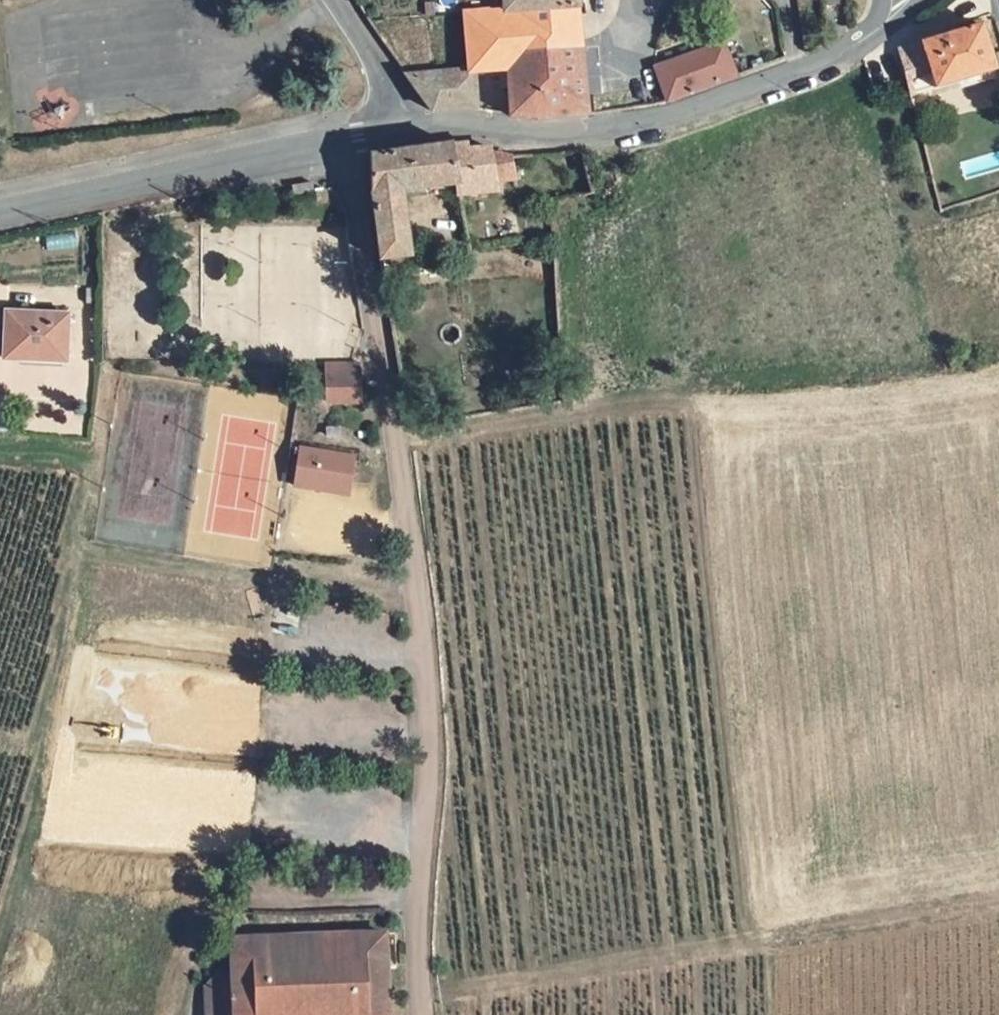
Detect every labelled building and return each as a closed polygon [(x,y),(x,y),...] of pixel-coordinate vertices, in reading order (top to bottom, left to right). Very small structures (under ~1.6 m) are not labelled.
[(496,9),(459,12),(462,76),(470,77),(508,76),(536,75),(537,123),(581,118),(571,0),(496,0),(496,9)] [(992,77),(982,29),(907,48),(898,50),(902,65),(895,67),(900,89),(907,87),(908,99),(992,77)] [(632,65),(644,98),(712,73),(699,40),(632,65)] [(508,76),(507,119),(537,123),(536,75),(508,76)] [(462,76),(404,79),(431,116),(469,115),(470,77),(462,76)] [(492,204),(489,164),(489,161),(469,163),(468,156),(372,162),(373,209),(383,266),(412,264),(400,200),(457,197),(457,209),(492,204)] [(10,319),(10,361),(65,361),(66,320),(10,319)] [(357,368),(325,367),(326,407),(359,407),(357,368)] [(324,438),(337,437),(337,429),(324,429),(324,438)] [(291,486),(346,495),(352,458),(298,449),(291,486)] [(226,937),(227,959),(198,987),(199,1014),(387,1014),(382,929),(226,937)]
